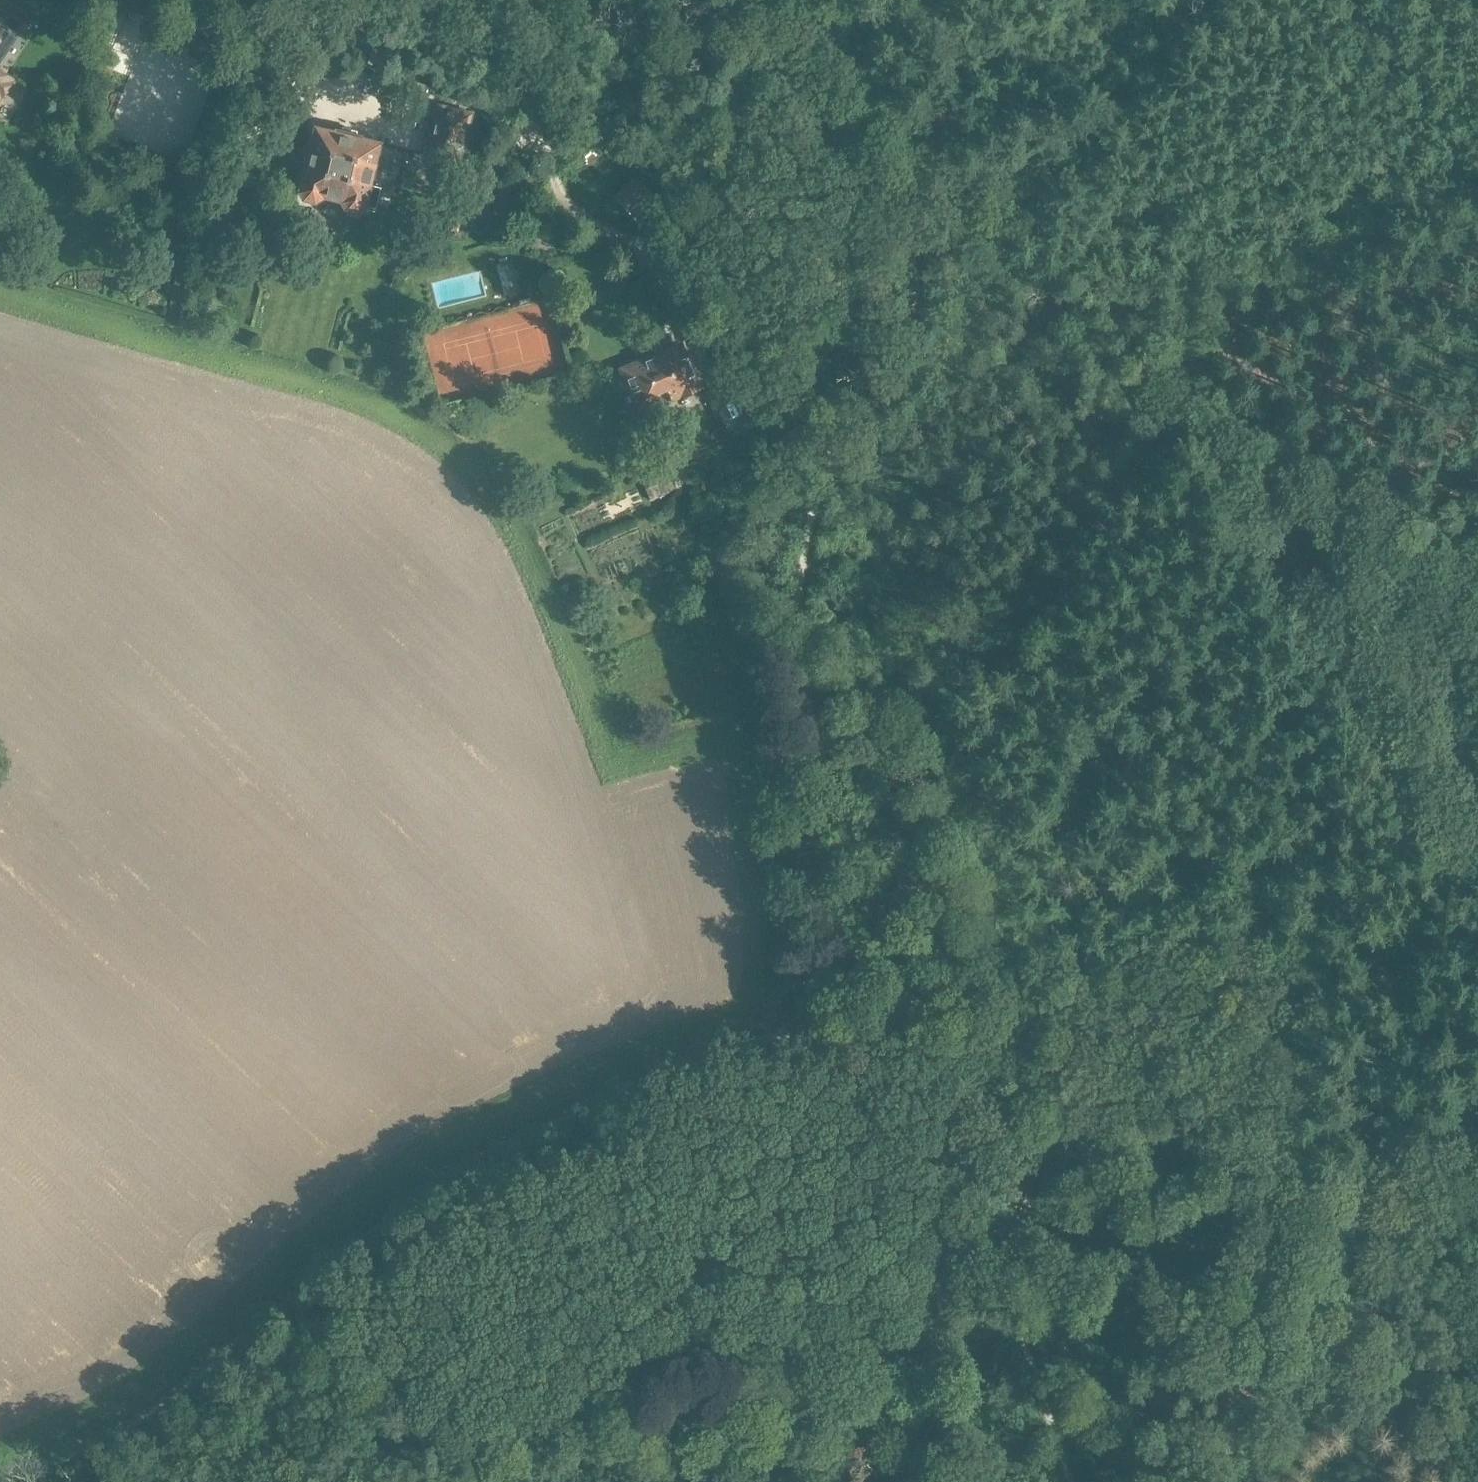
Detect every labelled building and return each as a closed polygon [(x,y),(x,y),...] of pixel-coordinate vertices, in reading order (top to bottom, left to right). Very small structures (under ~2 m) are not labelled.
[(20,33),(21,33),(32,18),(6,0),(0,0),(0,61),(20,33)] [(137,0),(110,0),(107,13),(161,26),(166,7),(137,0)] [(1,94),(3,94),(4,93),(5,93),(7,92),(9,91),(9,90),(10,89),(10,87),(10,86),(10,84),(10,83),(10,82),(11,79),(0,71),(0,95),(1,94)] [(472,112),(439,104),(427,152),(460,160),(472,112)] [(307,168),(302,191),(306,199),(315,201),(321,197),(322,194),(325,195),(329,198),(337,200),(343,199),(346,200),(345,202),(347,208),(357,211),(364,208),(370,184),(392,190),(398,166),(376,160),(379,144),(358,139),(359,136),(356,132),(344,129),(339,131),(338,134),(317,129),(311,152),(306,156),(304,163),(307,168)] [(618,195),(635,215),(652,199),(635,180),(618,195)] [(455,215),(451,223),(458,226),(461,218),(455,215)] [(491,258),(502,302),(523,298),(512,253),(491,258)] [(624,369),(640,409),(699,386),(683,345),(624,369)]
